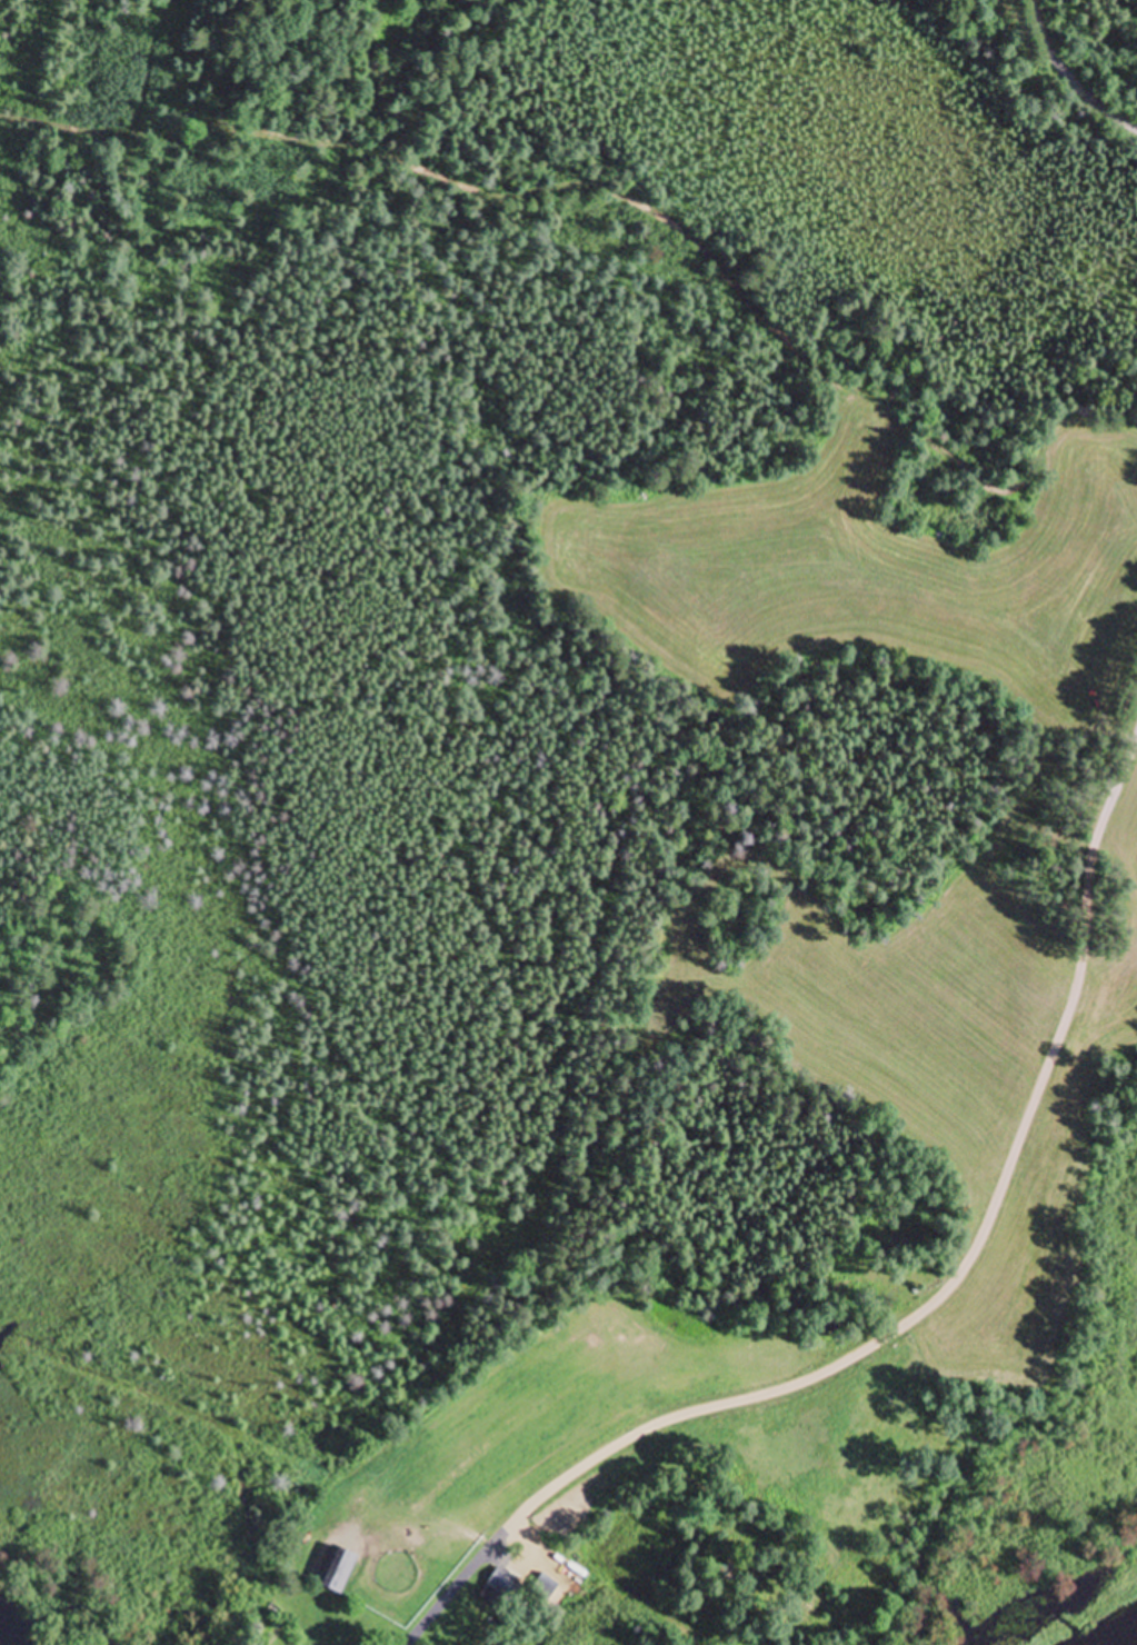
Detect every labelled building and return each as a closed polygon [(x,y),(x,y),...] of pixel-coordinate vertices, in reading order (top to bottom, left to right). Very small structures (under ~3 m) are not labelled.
[(319,1583),(341,1594),(359,1557),(338,1547),(319,1583)] [(503,1610),(523,1589),(502,1568),(482,1589),(503,1610)] [(537,1585),(553,1597),(561,1588),(544,1575),(537,1585)]
